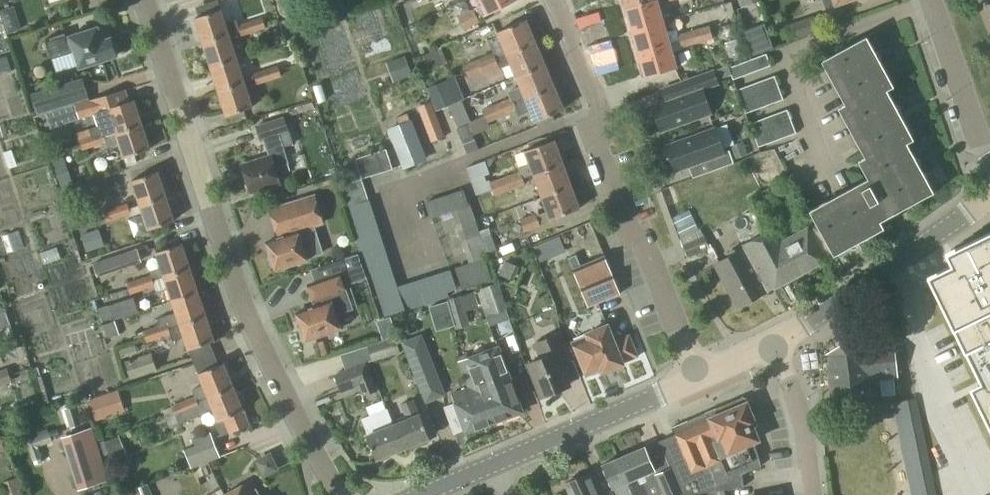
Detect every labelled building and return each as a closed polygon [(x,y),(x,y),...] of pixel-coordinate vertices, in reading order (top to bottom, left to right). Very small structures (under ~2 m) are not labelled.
[(483,4),(458,16),(464,30),(479,22),(478,19),(515,0),(481,0),(483,4)] [(662,21),(656,0),(650,0),(625,7),(632,30),(662,21)] [(827,12),(837,9),(835,4),(847,0),(822,0),(827,12)] [(203,43),(228,34),(220,10),(195,18),(203,43)] [(789,41),(819,31),(813,16),(784,26),(789,41)] [(262,17),(250,21),(254,33),(266,29),(262,17)] [(496,59),(535,43),(525,20),(497,32),(498,36),(487,40),(493,53),(496,59)] [(241,37),(254,33),(250,21),(238,26),(241,37)] [(638,53),(668,44),(662,21),(632,30),(638,53)] [(111,38),(106,25),(69,37),(70,39),(67,39),(65,33),(45,40),(51,59),(71,53),(71,52),(74,51),(79,68),(117,56),(116,53),(118,49),(116,43),(113,41),(111,38)] [(744,31),(752,53),(770,47),(762,25),(744,31)] [(709,26),(692,30),(694,37),(697,37),(699,43),(713,39),(709,26)] [(681,48),(699,43),(697,37),(694,37),(692,30),(678,34),(679,41),(681,48)] [(211,67),(236,59),(228,34),(203,43),(211,67)] [(833,256),(883,228),(880,221),(933,192),(906,143),(913,139),(886,90),(893,87),(866,37),(821,61),(844,104),(838,108),(864,157),(858,161),(867,179),(809,211),(833,256)] [(516,77),(544,65),(535,43),(496,59),(493,53),(479,58),(482,65),(479,66),(482,73),(481,73),(483,76),(511,64),(516,77)] [(668,44),(638,53),(645,77),(675,68),(668,44)] [(428,70),(444,63),(437,48),(422,55),(421,56),(428,70)] [(766,54),(758,57),(763,69),(770,66),(766,54)] [(755,71),(763,69),(758,57),(751,59),(755,71)] [(392,82),(408,76),(401,58),(385,64),(392,82)] [(479,66),(482,65),(479,58),(462,65),(469,79),(481,73),(482,73),(479,66)] [(218,91),(244,83),(236,59),(211,67),(218,91)] [(755,71),(751,59),(743,62),(748,74),(755,71)] [(740,77),(748,74),(743,62),(736,65),(740,77)] [(514,103),(554,87),(544,65),(516,77),(520,87),(509,92),(511,97),(514,103)] [(732,80),(740,77),(736,65),(729,68),(728,65),(727,66),(731,75),(732,80)] [(278,66),(266,70),(269,81),(281,77),(278,66)] [(717,80),(731,75),(727,66),(714,70),(714,69),(660,88),(665,102),(651,107),(660,131),(711,112),(703,91),(719,85),(717,80)] [(257,85),(269,81),(266,70),(254,74),(257,85)] [(452,78),(426,88),(436,112),(464,99),(455,76),(452,77),(452,78)] [(774,76),(766,79),(771,91),(778,88),(774,76)] [(30,94),(36,111),(37,116),(74,105),(89,101),(89,100),(82,79),(60,85),(30,94)] [(763,93),(771,91),(766,79),(759,82),(763,93)] [(756,96),(763,93),(759,82),(751,84),(756,96)] [(226,116),(252,108),(244,83),(218,91),(226,116)] [(748,99),(756,96),(751,84),(744,87),(748,99)] [(563,110),(554,87),(514,103),(517,110),(515,111),(518,117),(530,111),(535,122),(563,110)] [(736,90),(741,102),(748,99),(744,87),(736,90)] [(133,100),(130,101),(126,88),(96,98),(89,100),(89,101),(74,105),(79,119),(93,115),(97,126),(89,129),(91,136),(94,147),(107,142),(105,137),(116,133),(141,125),(133,100)] [(783,100),(778,88),(771,91),(775,102),(783,100)] [(775,102),(771,91),(763,93),(768,105),(775,102)] [(768,105),(763,93),(756,96),(760,108),(768,105)] [(748,99),(753,111),(760,108),(756,96),(748,99)] [(495,104),(498,111),(501,109),(503,116),(517,110),(514,103),(511,97),(495,104)] [(753,111),(748,99),(741,102),(745,114),(753,111)] [(431,143),(444,139),(431,102),(418,107),(431,143)] [(498,111),(495,104),(482,110),(487,123),(503,116),(501,109),(498,111)] [(787,110),(779,112),(783,124),(791,121),(787,110)] [(783,124),(779,112),(772,115),(776,127),(783,124)] [(768,130),(776,127),(772,115),(764,118),(768,130)] [(293,144),(284,117),(255,126),(260,141),(263,140),(269,157),(242,165),(246,178),(243,183),(245,189),(249,190),(250,193),(279,184),(275,169),(289,164),(283,148),(293,144)] [(768,130),(764,118),(756,121),(761,133),(768,130)] [(404,168),(425,160),(410,121),(389,129),(404,168)] [(749,124),(753,136),(761,133),(756,121),(749,124)] [(791,121),(783,124),(788,136),(795,133),(791,121)] [(780,139),(788,136),(783,124),(776,127),(780,139)] [(116,133),(124,158),(150,149),(141,125),(116,133)] [(776,127),(768,130),(773,142),(780,139),(776,127)] [(724,152),(715,128),(666,146),(675,171),(688,167),(692,178),(733,163),(729,151),(724,152)] [(765,145),(773,142),(768,130),(761,133),(765,145)] [(765,145),(761,133),(753,136),(758,148),(765,145)] [(83,151),(94,147),(91,136),(79,139),(83,151)] [(522,178),(562,163),(554,140),(524,151),(529,164),(517,168),(518,172),(522,178)] [(736,160),(748,155),(744,146),(732,150),(736,160)] [(386,149),(375,152),(382,173),(392,169),(386,149)] [(382,173),(375,152),(365,156),(372,176),(382,173)] [(372,176),(365,156),(355,159),(361,179),(362,179),(372,176)] [(508,183),(505,177),(490,182),(490,181),(486,182),(483,175),(488,173),(485,162),(466,168),(476,195),(492,190),(494,196),(508,191),(505,184),(508,183)] [(542,197),(571,186),(562,163),(522,178),(523,179),(533,175),(542,197)] [(140,205),(165,197),(157,172),(132,181),(140,205)] [(523,179),(522,178),(518,172),(505,177),(508,183),(505,184),(508,191),(525,185),(523,179)] [(362,179),(361,179),(341,186),(345,196),(365,189),(362,179)] [(571,186),(542,197),(550,220),(539,223),(536,214),(519,219),(524,233),(540,227),(542,233),(557,227),(554,218),(579,209),(571,186)] [(368,200),(365,189),(345,196),(348,207),(368,200)] [(467,204),(462,191),(426,203),(431,217),(467,204)] [(275,271),(307,261),(307,259),(323,254),(315,227),(325,224),(315,194),(268,209),(277,239),(266,242),(270,255),(268,258),(270,266),(274,267),(275,271)] [(165,197),(140,205),(148,230),(173,221),(165,197)] [(348,219),(372,211),(368,200),(348,207),(344,208),(348,219)] [(119,219),(131,215),(127,203),(115,207),(119,219)] [(74,208),(64,212),(70,227),(100,216),(96,205),(76,212),(74,208)] [(107,223),(119,219),(115,207),(103,211),(107,223)] [(676,228),(693,220),(688,210),(671,218),(676,228)] [(351,230),(376,221),(372,211),(348,219),(351,230)] [(697,229),(693,220),(676,228),(680,237),(697,229)] [(379,232),(376,221),(351,230),(355,240),(379,232)] [(737,247),(762,294),(825,260),(806,227),(787,237),(780,224),(737,247)] [(383,243),(379,232),(355,240),(359,251),(383,243)] [(930,278),(937,291),(942,289),(947,299),(941,302),(948,315),(954,312),(958,322),(953,325),(959,339),(965,336),(970,346),(964,349),(972,365),(975,363),(981,377),(979,378),(983,386),(972,392),(979,408),(983,406),(989,420),(986,421),(989,429),(989,234),(957,251),(961,262),(930,278)] [(687,258),(709,250),(704,237),(683,245),(687,258)] [(93,242),(95,254),(113,251),(111,239),(93,242)] [(386,254),(383,243),(359,251),(362,262),(386,254)] [(156,252),(164,277),(189,269),(181,244),(156,252)] [(737,308),(762,294),(737,247),(726,254),(728,257),(718,262),(725,274),(720,277),(737,308)] [(97,277),(117,271),(142,262),(137,249),(102,260),(92,263),(94,267),(93,267),(97,277)] [(390,265),(386,254),(362,262),(366,273),(390,265)] [(357,255),(340,261),(348,284),(365,278),(357,255)] [(580,265),(576,255),(568,258),(572,268),(588,308),(621,294),(604,256),(580,265)] [(488,258),(487,257),(468,263),(454,268),(462,290),(491,281),(484,259),(488,258)] [(514,281),(519,267),(501,260),(495,274),(514,281)] [(393,275),(390,265),(366,273),(369,283),(393,275)] [(197,293),(189,269),(164,277),(172,301),(197,293)] [(442,273),(431,276),(438,300),(449,297),(442,273)] [(305,340),(340,329),(335,314),(351,309),(339,274),(308,285),(313,300),(319,298),(321,305),(296,313),(300,326),(299,329),(301,336),(304,338),(305,340)] [(139,279),(143,291),(155,287),(153,281),(151,275),(139,279)] [(397,286),(393,275),(369,283),(380,318),(397,286)] [(431,276),(419,279),(427,304),(438,300),(431,276)] [(143,291),(139,279),(127,283),(130,294),(143,291)] [(419,279),(408,283),(416,307),(427,304),(419,279)] [(408,283),(397,286),(380,318),(416,307),(408,283)] [(485,317),(507,310),(498,283),(476,291),(485,317)] [(455,330),(469,326),(465,311),(479,308),(474,291),(446,300),(455,330)] [(180,325),(205,317),(197,293),(172,301),(176,312),(157,319),(159,326),(167,323),(169,329),(180,325)] [(430,306),(432,313),(447,309),(445,302),(430,306)] [(110,306),(97,310),(101,322),(114,318),(110,306)] [(205,317),(180,325),(188,350),(214,341),(205,317)] [(104,340),(120,335),(115,321),(100,326),(104,340)] [(613,340),(607,325),(586,334),(587,337),(573,343),(586,375),(600,369),(601,373),(623,364),(623,363),(638,357),(629,334),(613,340)] [(169,329),(144,337),(147,342),(171,335),(169,329)] [(863,345),(854,333),(826,354),(826,355),(831,400),(877,396),(875,381),(898,378),(894,342),(863,345)] [(426,405),(439,400),(446,397),(421,334),(400,342),(426,405)] [(542,396),(569,386),(559,362),(567,358),(558,335),(536,344),(541,358),(529,363),(542,396)] [(42,354),(67,349),(64,337),(39,341),(42,354)] [(372,361),(400,353),(395,337),(367,346),(372,361)] [(497,389),(512,384),(498,347),(486,352),(483,349),(473,352),(472,357),(459,362),(466,381),(478,377),(491,372),(497,389)] [(130,379),(157,370),(151,353),(124,362),(130,379)] [(378,391),(366,361),(334,375),(341,393),(358,386),(362,397),(378,391)] [(208,398),(233,387),(223,363),(198,374),(208,398)] [(0,371),(0,386),(12,382),(7,368),(0,371)] [(512,384),(497,389),(491,372),(478,377),(494,422),(522,412),(512,384)] [(466,433),(494,422),(478,377),(466,381),(469,388),(452,395),(466,433)] [(186,411),(182,402),(171,407),(178,425),(214,411),(218,420),(215,422),(221,436),(249,425),(233,387),(208,398),(198,402),(196,402),(198,406),(186,411)] [(95,421),(125,411),(118,390),(88,399),(95,421)] [(196,402),(198,402),(195,397),(182,402),(186,411),(198,406),(196,402)] [(754,441),(757,439),(751,425),(754,423),(747,407),(742,405),(745,400),(741,398),(689,421),(691,426),(664,439),(658,441),(661,449),(670,470),(681,494),(682,494),(685,494),(689,494),(699,493),(743,487),(742,474),(760,466),(754,441)] [(932,478),(916,398),(891,403),(910,494),(935,494),(932,478)] [(393,425),(402,449),(406,448),(409,451),(428,443),(428,438),(429,438),(419,414),(413,399),(400,404),(406,420),(393,425)] [(402,449),(393,425),(387,410),(360,420),(367,436),(366,436),(376,460),(402,449)] [(77,491),(109,481),(92,428),(61,438),(77,491)] [(32,462),(42,458),(38,449),(39,446),(52,441),(49,433),(25,441),(32,462)] [(190,469),(220,457),(211,433),(192,440),(196,450),(192,451),(194,456),(187,459),(190,469)] [(118,436),(104,442),(108,454),(122,448),(118,436)] [(617,460),(632,494),(648,494),(640,475),(651,470),(653,469),(647,455),(644,448),(617,460)] [(263,476),(277,469),(269,455),(256,461),(263,476)] [(617,460),(602,466),(611,489),(614,488),(617,494),(632,494),(617,460)] [(654,477),(661,494),(662,494),(681,494),(670,470),(654,477)] [(588,473),(576,478),(574,477),(570,478),(569,481),(564,483),(570,494),(601,494),(598,488),(595,489),(588,473)] [(261,494),(260,494),(251,480),(224,494),(261,494)]
